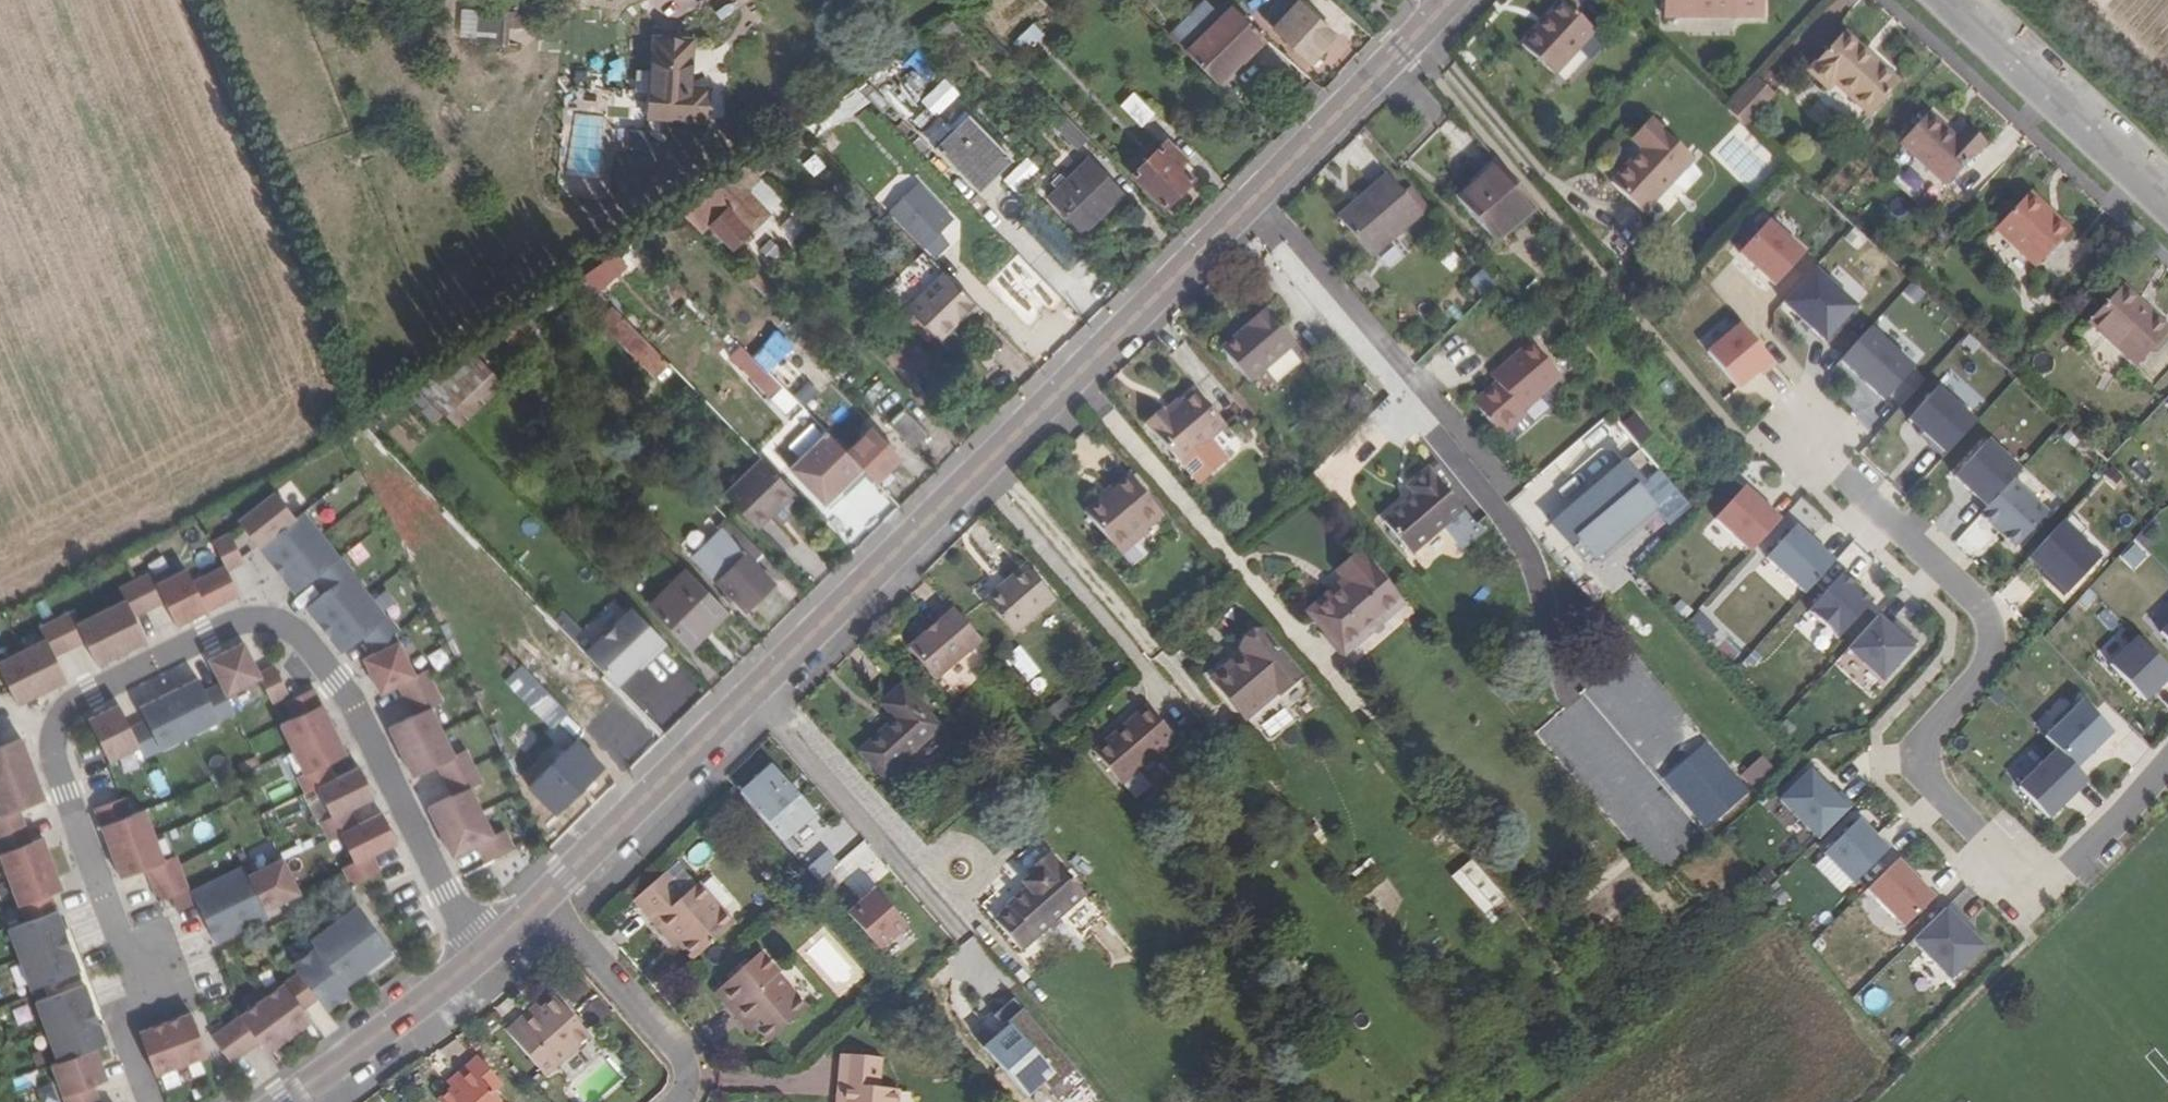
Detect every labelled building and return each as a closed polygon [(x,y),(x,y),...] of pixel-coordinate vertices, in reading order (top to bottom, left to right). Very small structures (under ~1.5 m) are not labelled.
[(1524,44),(1556,74),(1595,31),(1564,0),(1524,44)] [(1675,23),(1772,22),(1772,0),(1674,0),(1675,23)] [(1273,29),(1292,10),(1285,3),(1267,23),(1273,29)] [(1292,10),(1273,29),(1310,63),(1335,36),(1298,3),(1292,10)] [(1217,84),(1264,38),(1234,7),(1186,53),(1217,84)] [(521,12),(496,10),(493,43),(507,44),(509,29),(521,30),(521,12)] [(1800,71),(1837,32),(1815,11),(1777,50),(1800,71)] [(1032,24),(1013,42),(1024,53),(1043,35),(1032,24)] [(691,39),(653,37),(647,117),(705,121),(706,87),(688,85),(691,39)] [(1908,90),(1853,40),(1819,79),(1839,98),(1846,92),(1879,123),(1908,90)] [(945,77),(919,101),(933,115),(959,92),(945,77)] [(1755,132),(1783,101),(1767,87),(1739,118),(1755,132)] [(1154,113),(1132,91),(1119,104),(1141,126),(1154,113)] [(1088,139),(1058,109),(1047,120),(1077,150),(1088,139)] [(936,148),(969,116),(964,111),(950,125),(946,121),(927,140),(936,148)] [(969,116),(936,148),(973,186),(1007,155),(969,116)] [(1666,187),(1678,197),(1702,169),(1690,158),(1693,154),(1655,121),(1637,142),(1644,148),(1613,183),(1646,211),(1648,209),(1666,187)] [(1965,150),(1936,123),(1908,154),(1954,196),(1990,159),(1972,143),(1965,150)] [(647,131),(624,130),(624,143),(646,144),(647,131)] [(1186,159),(1166,140),(1131,174),(1164,208),(1193,179),(1180,166),(1186,159)] [(1025,156),(999,181),(1012,194),(1038,168),(1025,156)] [(1086,159),(1048,197),(1082,233),(1121,194),(1086,159)] [(1538,207),(1500,162),(1456,198),(1494,243),(1538,207)] [(762,210),(745,192),(759,179),(744,164),(679,210),(702,233),(727,211),(744,227),(762,210)] [(1366,200),(1342,221),(1373,255),(1420,211),(1387,175),(1363,197),(1366,200)] [(1659,218),(1678,197),(1666,187),(1648,209),(1659,218)] [(914,189),(891,211),(934,257),(944,246),(933,234),(946,221),(914,189)] [(1339,218),(1342,221),(1366,200),(1363,197),(1339,218)] [(2039,202),(2007,235),(2049,273),(2083,236),(2069,223),(2066,227),(2039,202)] [(1767,219),(1738,251),(1772,282),(1801,250),(1767,219)] [(1811,265),(1780,302),(1823,337),(1854,300),(1811,265)] [(1485,266),(1468,277),(1479,295),(1496,284),(1485,266)] [(1056,292),(1035,271),(1022,284),(1043,305),(1056,292)] [(953,315),(957,319),(972,303),(943,273),(909,308),(933,334),(953,315)] [(669,365),(582,276),(581,278),(570,285),(600,315),(596,319),(654,379),(669,365)] [(2098,327),(2147,373),(2167,351),(2167,324),(2132,291),(2098,327)] [(1252,379),(1297,340),(1268,305),(1248,323),(1250,325),(1224,347),(1252,379)] [(938,338),(957,319),(953,315),(933,334),(938,338)] [(1737,322),(1703,349),(1734,387),(1768,360),(1737,322)] [(1867,326),(1839,358),(1884,397),(1912,366),(1867,326)] [(766,371),(790,347),(775,332),(750,355),(765,370),(766,371)] [(911,333),(884,358),(918,395),(945,369),(911,333)] [(801,336),(790,347),(766,371),(780,385),(827,433),(845,451),(869,428),(872,431),(883,420),(801,336)] [(1477,414),(1471,420),(1489,440),(1523,411),(1520,408),(1558,375),(1530,342),(1487,378),(1492,384),(1486,389),(1467,404),(1477,414)] [(459,431),(505,385),(472,352),(433,377),(417,388),(459,431)] [(768,397),(780,385),(766,371),(765,370),(754,382),(768,397)] [(1492,384),(1487,378),(1480,383),(1486,389),(1492,384)] [(879,407),(891,392),(876,380),(864,396),(879,407)] [(1166,409),(1149,424),(1183,461),(1229,423),(1196,388),(1168,412),(1166,409)] [(1932,388),(1906,419),(1946,453),(1972,423),(1932,388)] [(1477,414),(1467,404),(1461,409),(1471,420),(1477,414)] [(927,434),(904,410),(888,425),(911,449),(927,434)] [(1638,445),(1651,435),(1633,412),(1620,422),(1638,445)] [(899,458),(872,431),(869,428),(845,451),(861,467),(875,482),(899,458)] [(1227,429),(1183,465),(1197,481),(1241,446),(1227,429)] [(861,467),(845,451),(827,433),(791,468),(825,502),(861,467)] [(1949,478),(1984,508),(2018,469),(1983,439),(1949,478)] [(1676,490),(1640,449),(1600,485),(1605,491),(1588,506),(1582,500),(1555,525),(1574,546),(1582,539),(1599,559),(1676,490)] [(793,490),(760,457),(724,493),(756,525),(793,490)] [(1465,505),(1429,462),(1409,481),(1415,487),(1384,515),(1414,550),(1465,505)] [(1139,523),(1144,529),(1165,512),(1132,475),(1105,499),(1102,496),(1086,510),(1112,544),(1139,523)] [(1984,508),(1978,515),(2014,548),(2048,511),(2011,478),(1984,508)] [(1744,483),(1713,519),(1748,549),(1779,513),(1744,483)] [(482,859),(511,845),(503,828),(491,833),(468,786),(480,780),(464,748),(452,754),(428,706),(440,701),(424,668),(412,674),(397,642),(391,635),(398,630),(386,616),(385,617),(350,573),(352,571),(340,555),(338,557),(302,511),(294,517),(273,490),(236,519),(293,592),(314,575),(325,589),(304,606),(340,652),(361,635),(373,650),(360,657),(378,692),(396,683),(411,713),(386,725),(410,775),(435,763),(450,793),(426,805),(450,855),(475,843),(482,859)] [(726,590),(734,598),(746,610),(773,583),(753,564),(763,556),(728,520),(718,530),(721,532),(694,558),(726,590)] [(2061,521),(2028,557),(2065,590),(2098,554),(2061,521)] [(1139,523),(1112,544),(1119,553),(1147,532),(1144,529),(1139,523)] [(1793,524),(1762,557),(1802,593),(1833,560),(1793,524)] [(229,535),(212,543),(224,568),(191,583),(187,571),(156,585),(150,573),(117,588),(123,600),(75,622),(69,610),(38,624),(43,636),(0,656),(0,675),(11,700),(62,677),(50,652),(81,638),(92,663),(143,640),(132,615),(162,601),(174,626),(237,597),(226,572),(243,564),(229,535)] [(2133,571),(2148,556),(2135,541),(2119,556),(2133,571)] [(1338,590),(1367,624),(1399,595),(1365,555),(1344,572),(1348,575),(1342,580),(1346,584),(1338,590)] [(1027,565),(986,600),(1016,634),(1057,597),(1027,565)] [(727,612),(686,570),(650,605),(691,648),(727,612)] [(1805,607),(1838,637),(1872,601),(1839,570),(1805,607)] [(734,598),(726,590),(720,595),(728,604),(734,598)] [(1367,624),(1338,590),(1312,614),(1344,649),(1367,629),(1365,627),(1367,624)] [(650,655),(664,642),(629,607),(583,653),(612,682),(646,652),(650,655)] [(981,643),(952,610),(939,621),(941,624),(909,651),(935,682),(981,643)] [(1699,611),(1683,625),(1701,644),(1716,630),(1699,611)] [(1878,615),(1848,650),(1882,679),(1912,644),(1878,615)] [(2157,633),(2167,643),(2167,622),(2157,633)] [(1276,684),(1280,688),(1283,691),(1305,671),(1265,627),(1244,646),(1246,647),(1250,652),(1218,678),(1246,710),(1276,684)] [(2111,671),(2143,700),(2167,673),(2167,669),(2138,642),(2111,671)] [(116,700),(86,714),(105,757),(136,743),(141,754),(233,713),(228,702),(263,685),(271,703),(287,696),(274,667),(258,674),(244,643),(208,659),(219,683),(203,690),(197,677),(137,704),(143,717),(127,725),(116,700)] [(1214,674),(1218,678),(1250,652),(1246,647),(1214,674)] [(566,713),(521,667),(505,682),(551,728),(566,713)] [(856,744),(881,774),(932,726),(893,684),(873,702),(886,716),(856,744)] [(1250,714),(1280,688),(1276,684),(1246,710),(1250,714)] [(310,687),(281,702),(291,723),(279,729),(299,767),(292,770),(300,786),(312,780),(326,809),(315,814),(322,830),(334,824),(353,862),(341,868),(349,884),(378,869),(370,853),(395,841),(379,811),(355,823),(347,808),(372,796),(357,766),(332,778),(324,762),(343,753),(310,687)] [(2081,701),(2044,736),(2059,750),(2074,766),(2110,731),(2081,701)] [(1173,737),(1143,704),(1090,749),(1119,783),(1173,737)] [(524,724),(509,739),(525,755),(540,740),(524,724)] [(14,808),(13,804),(39,796),(19,733),(0,740),(0,796),(4,808),(0,810),(0,813),(14,808)] [(2011,787),(2043,751),(2032,741),(2025,748),(2011,735),(1985,764),(2011,787)] [(529,787),(554,812),(601,768),(575,742),(565,752),(558,745),(549,755),(555,762),(529,787)] [(1664,778),(1708,829),(1749,795),(1706,743),(1664,778)] [(881,774),(856,744),(851,749),(877,777),(881,774)] [(2086,780),(2059,750),(2020,785),(2048,815),(2086,780)] [(1806,768),(1777,799),(1816,836),(1845,805),(1806,768)] [(158,769),(148,774),(159,797),(169,792),(158,769)] [(763,771),(732,798),(775,847),(806,821),(763,771)] [(117,795),(88,806),(113,875),(139,866),(151,898),(179,888),(167,854),(154,859),(135,807),(123,813),(117,795)] [(0,813),(0,828),(18,821),(14,808),(0,813)] [(1849,814),(1815,848),(1849,881),(1882,847),(1849,814)] [(16,957),(62,940),(56,925),(43,890),(55,886),(36,834),(24,838),(18,821),(0,828),(0,839),(2,846),(1,847),(17,900),(18,899),(23,916),(5,923),(16,957)] [(836,861),(859,894),(887,875),(864,842),(836,861)] [(396,845),(374,854),(379,866),(401,857),(396,845)] [(996,911),(982,922),(1008,951),(1074,896),(1037,853),(1017,870),(1022,875),(1011,882),(1017,889),(994,908),(996,911)] [(243,865),(191,892),(218,943),(269,916),(266,908),(300,890),(282,856),(248,874),(243,865)] [(820,858),(799,875),(810,888),(830,870),(820,858)] [(1894,858),(1864,891),(1901,925),(1931,892),(1894,858)] [(1451,873),(1481,916),(1501,901),(1471,859),(1451,873)] [(632,909),(652,932),(658,928),(678,950),(693,966),(731,933),(695,892),(683,902),(664,882),(632,909)] [(868,900),(841,924),(872,960),(900,937),(868,900)] [(1944,904),(1909,940),(1953,982),(1988,946),(1944,904)] [(292,972),(205,1035),(224,1061),(252,1041),(260,1052),(305,1020),(297,1008),(311,998),(320,1010),(345,992),(340,985),(387,951),(353,905),(305,939),(311,946),(286,964),(292,972)] [(1094,927),(1105,943),(1123,930),(1112,914),(1094,927)] [(56,925),(62,940),(68,938),(63,923),(56,925)] [(658,928),(652,932),(673,955),(678,950),(658,928)] [(68,938),(62,940),(73,967),(75,973),(49,983),(51,990),(77,980),(93,1022),(100,1020),(68,938)] [(16,957),(25,985),(37,981),(41,993),(29,998),(52,1057),(44,1060),(58,1101),(93,1101),(85,1080),(99,1076),(89,1044),(100,1040),(93,1022),(77,980),(51,990),(49,983),(46,977),(73,967),(62,940),(16,957)] [(746,1030),(752,1037),(767,1052),(807,1017),(776,981),(759,994),(749,984),(720,1010),(741,1034),(746,1030)] [(1859,1002),(1875,1015),(1889,997),(1873,985),(1859,1002)] [(1084,1085),(1012,1002),(993,1018),(1010,1038),(1027,1059),(1020,1065),(1018,1067),(997,1042),(985,1053),(1025,1100),(1047,1082),(1064,1101),(1084,1085)] [(526,1015),(503,1036),(541,1080),(552,1072),(587,1043),(553,1005),(541,1015),(533,1022),(526,1015)] [(533,1022),(541,1015),(534,1009),(526,1015),(533,1022)] [(185,1011),(135,1028),(151,1072),(200,1054),(185,1011)] [(151,1072),(135,1028),(133,1029),(148,1073),(151,1072)] [(747,1041),(752,1037),(746,1030),(741,1034),(747,1041)] [(1003,1045),(1020,1065),(1027,1059),(1010,1038),(1003,1045)] [(844,1101),(895,1101),(896,1086),(881,1085),(882,1055),(839,1052),(836,1083),(845,1084),(844,1101)] [(446,1080),(453,1088),(447,1092),(436,1101),(490,1101),(486,1098),(498,1088),(473,1058),(446,1080)] [(453,1088),(446,1080),(440,1085),(447,1092),(453,1088)] [(836,1083),(835,1101),(844,1101),(845,1084),(836,1083)]
